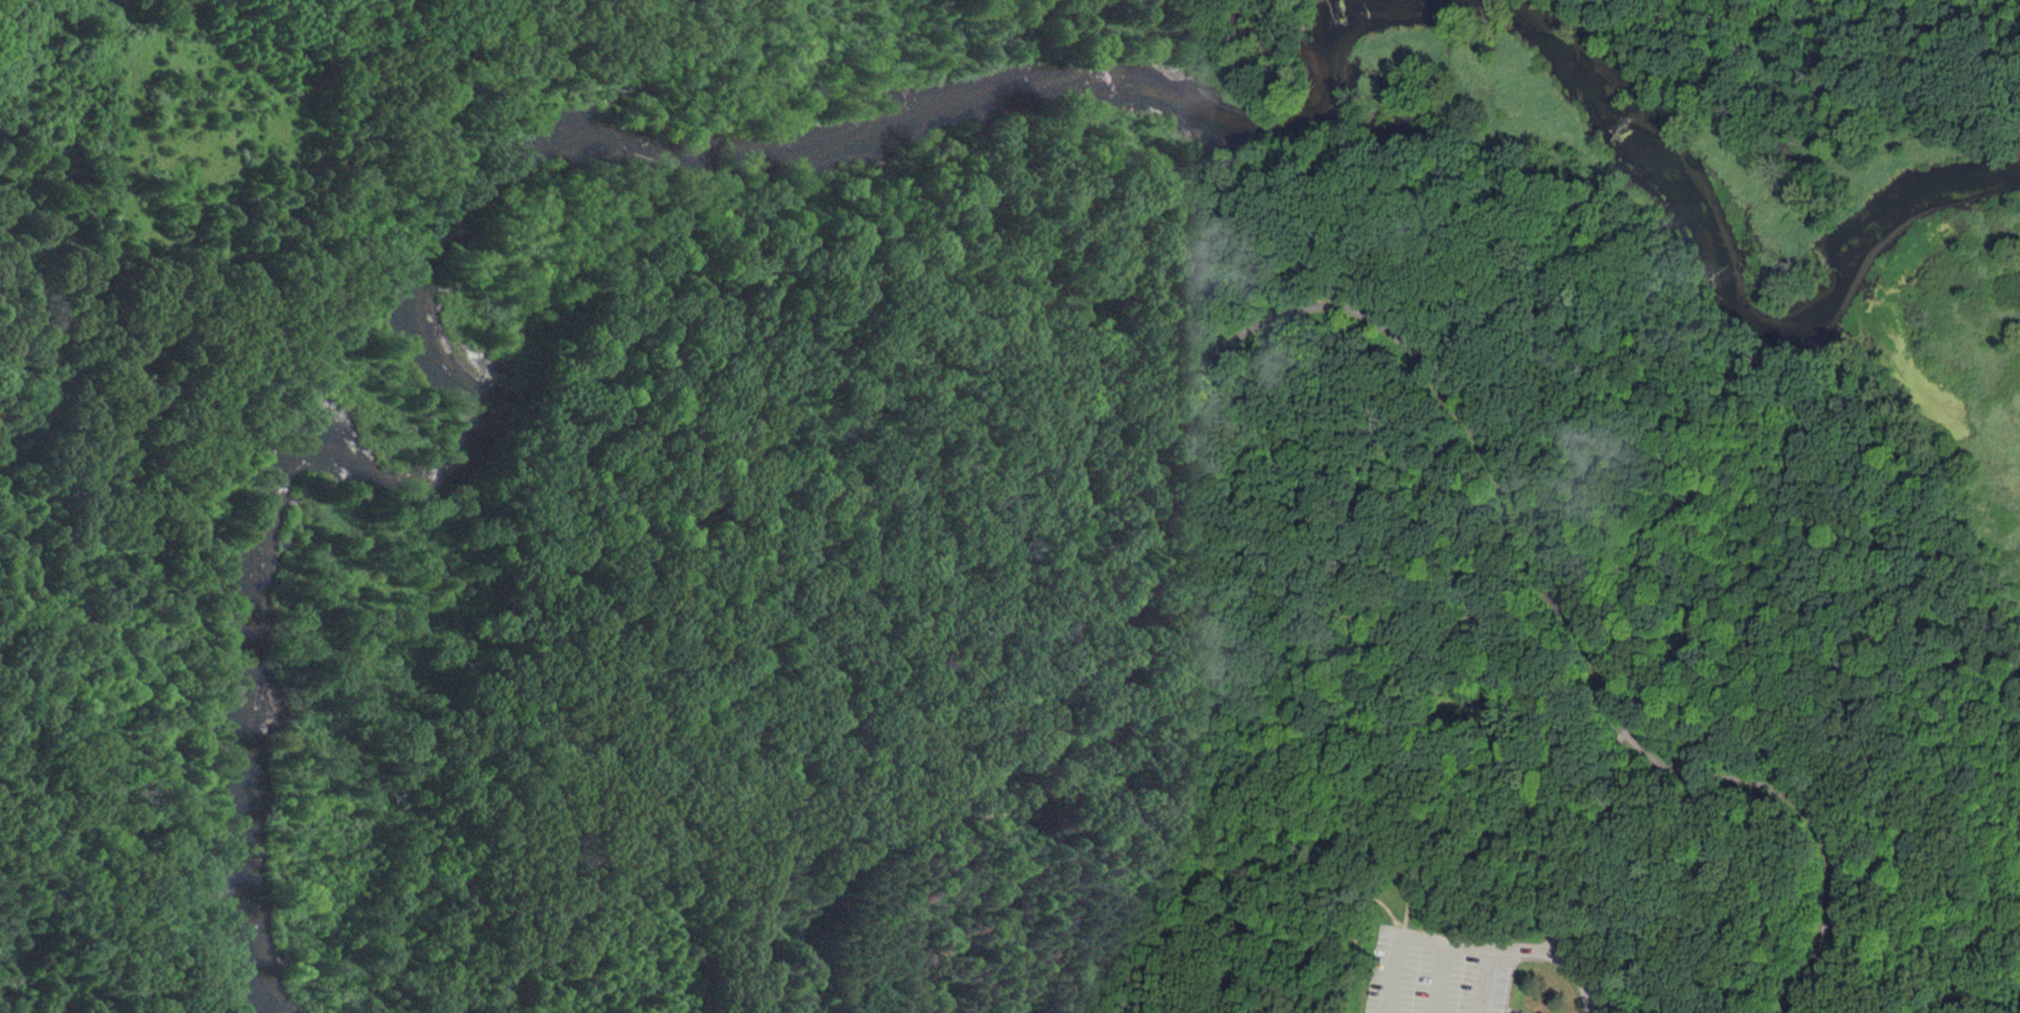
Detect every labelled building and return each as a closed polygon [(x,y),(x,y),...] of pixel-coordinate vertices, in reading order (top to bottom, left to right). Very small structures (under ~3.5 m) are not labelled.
[(1406,886),(1412,887),(1410,896),(1404,895),(1406,886)] [(1412,887),(1418,888),(1416,897),(1410,896),(1412,887)]
